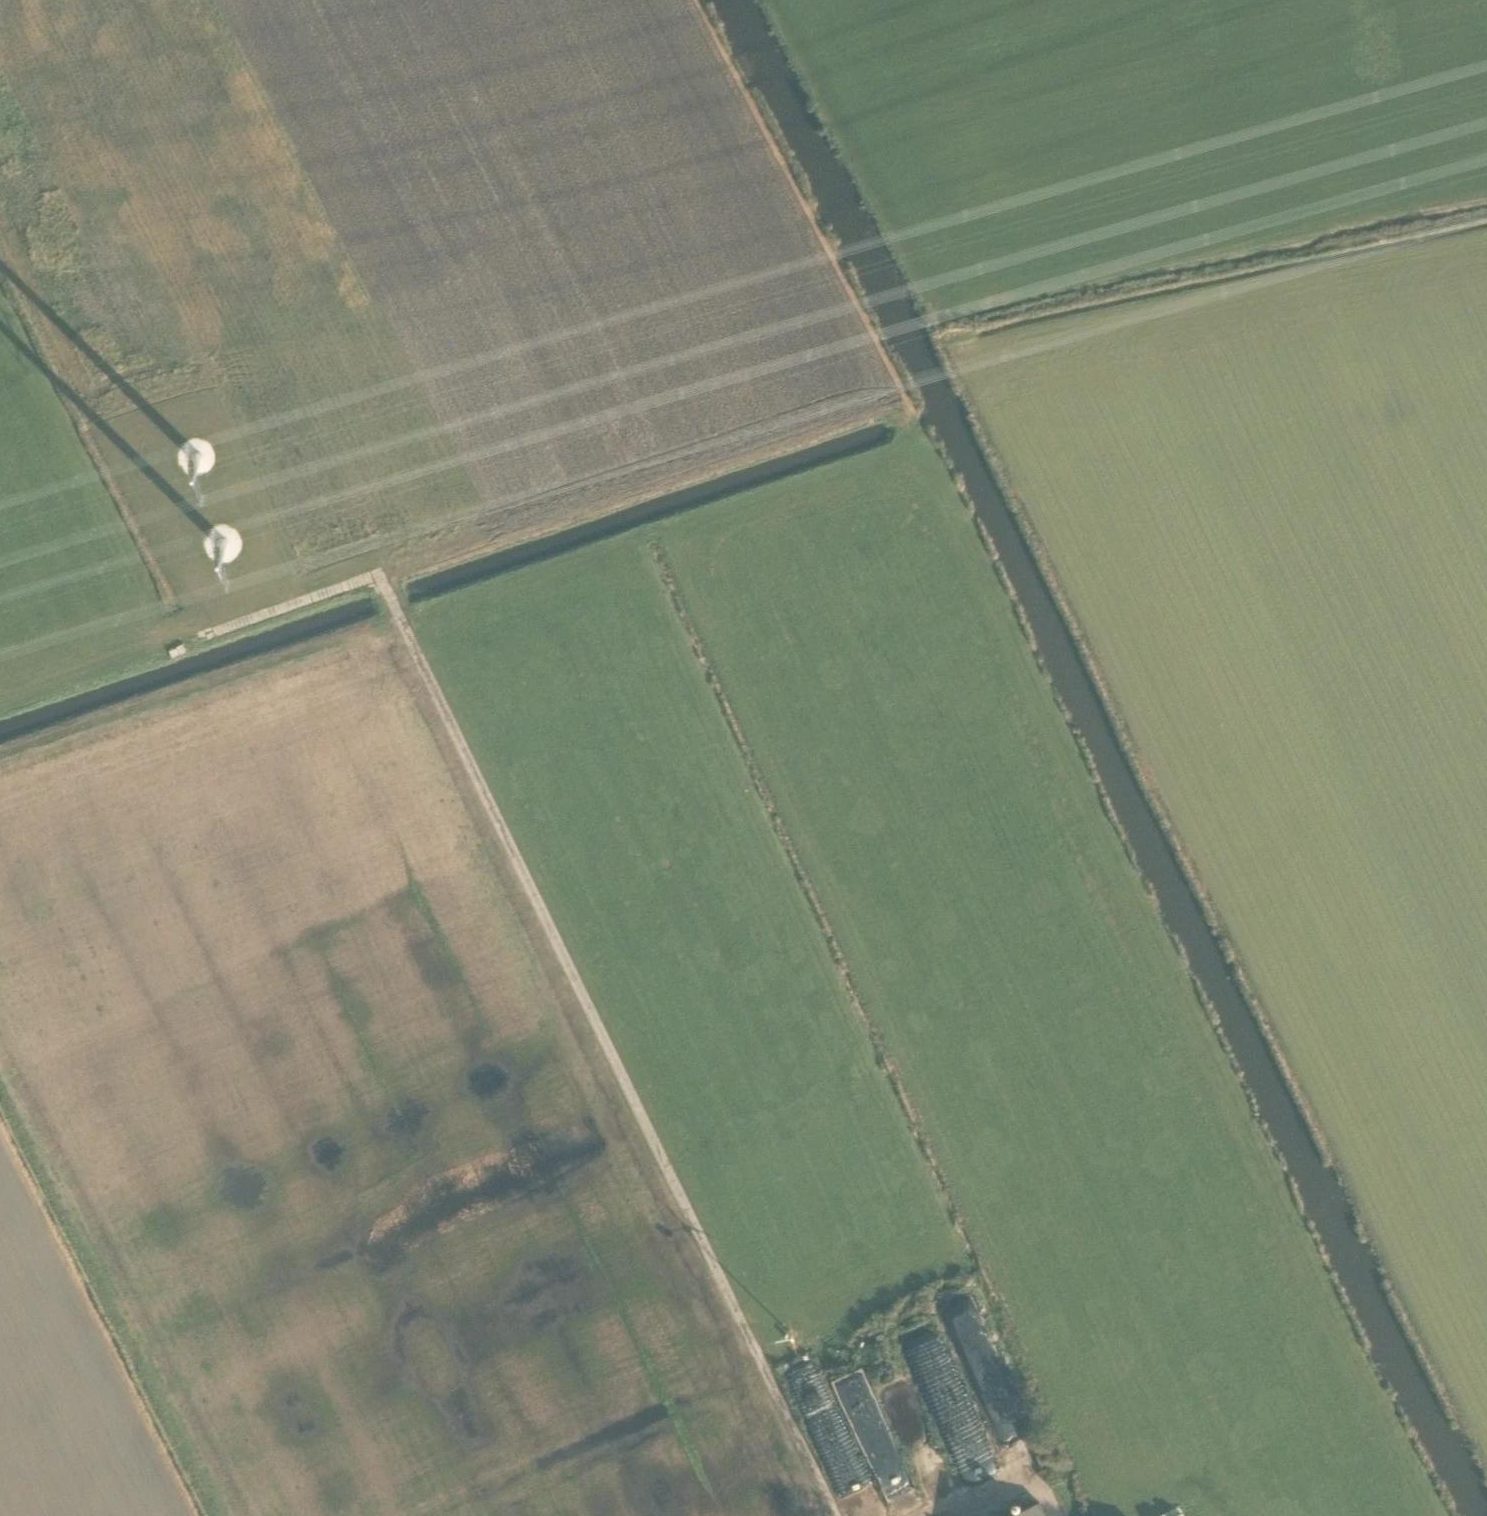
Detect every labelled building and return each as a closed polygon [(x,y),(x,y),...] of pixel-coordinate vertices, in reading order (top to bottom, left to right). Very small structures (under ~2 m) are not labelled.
[(821,1367),(792,1377),(804,1408),(832,1398),(821,1367)] [(847,1406),(859,1443),(889,1434),(871,1378),(849,1385),(855,1403),(847,1406)] [(887,1390),(894,1415),(920,1407),(913,1383),(887,1390)] [(1005,1515),(1049,1515),(1041,1500),(1005,1515)] [(1178,1507),(1159,1515),(1183,1515),(1178,1507)]
